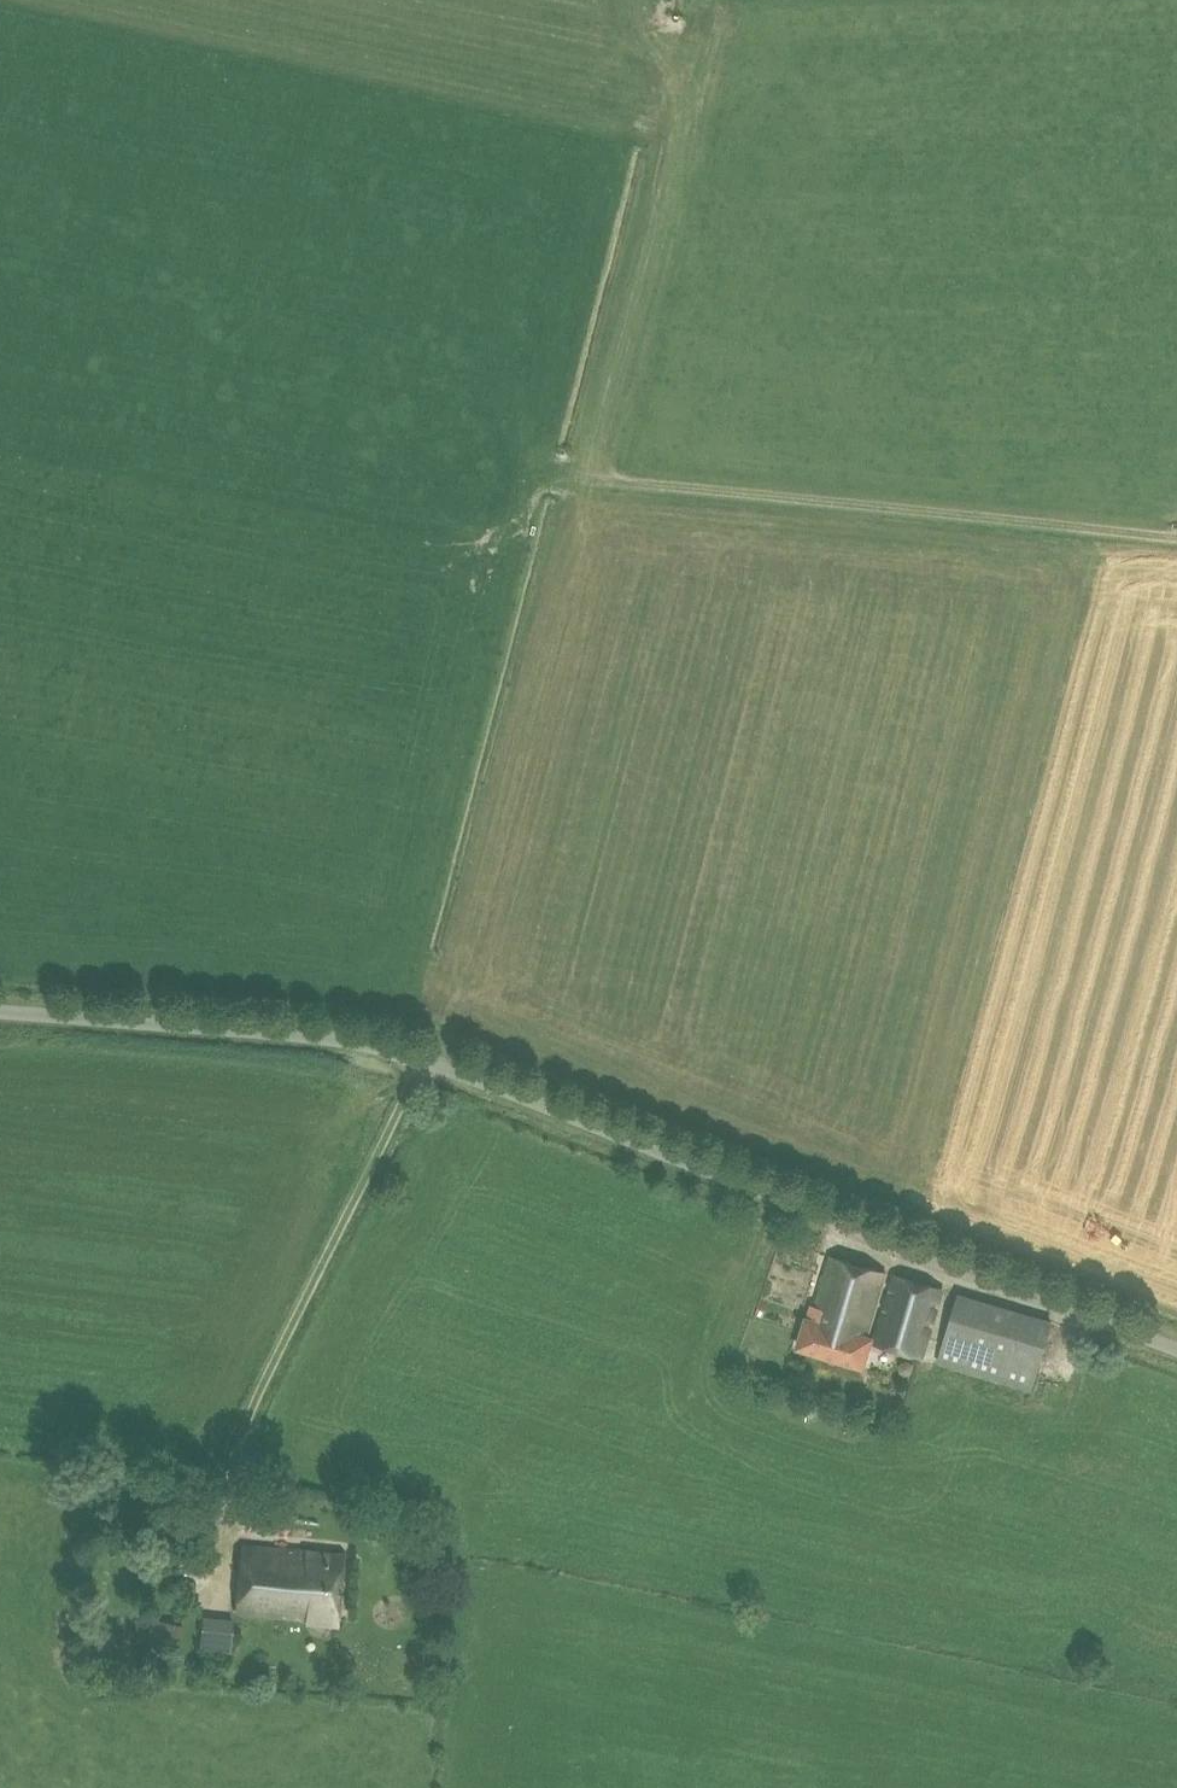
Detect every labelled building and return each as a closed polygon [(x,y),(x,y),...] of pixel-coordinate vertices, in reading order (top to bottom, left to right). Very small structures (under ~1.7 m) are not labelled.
[(884,1271),(829,1256),(811,1321),(807,1320),(799,1347),(862,1365),(870,1338),(865,1337),(884,1271)] [(872,1340),(919,1355),(941,1288),(893,1273),(872,1340)] [(957,1293),(936,1360),(1028,1389),(1050,1322),(957,1293)] [(340,1621),(345,1552),(244,1544),(239,1610),(308,1616),(308,1619),(340,1621)] [(180,1649),(183,1626),(127,1614),(118,1615),(109,1621),(105,1643),(158,1654),(159,1644),(180,1649)] [(203,1649),(232,1652),(234,1624),(205,1621),(203,1649)]
